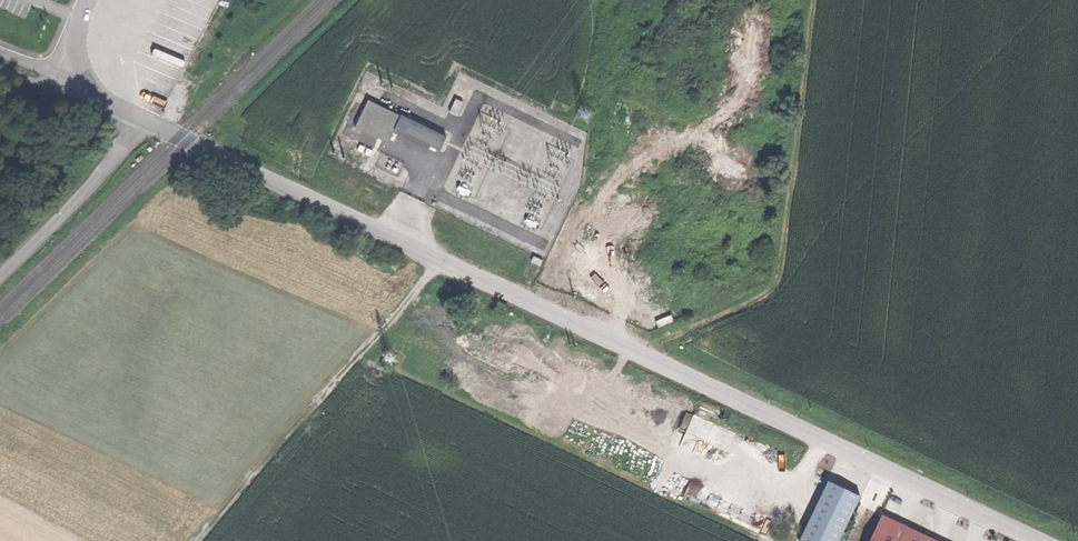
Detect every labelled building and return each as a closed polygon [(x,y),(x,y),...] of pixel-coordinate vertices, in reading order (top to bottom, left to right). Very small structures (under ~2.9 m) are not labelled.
[(462,101),(454,98),(447,113),(455,116),(462,101)] [(396,128),(403,114),(370,99),(357,126),(389,142),(396,128)] [(403,113),(403,114),(396,128),(441,150),(449,135),(403,113)] [(867,540),(932,540),(879,516),(869,538),(867,540)]
